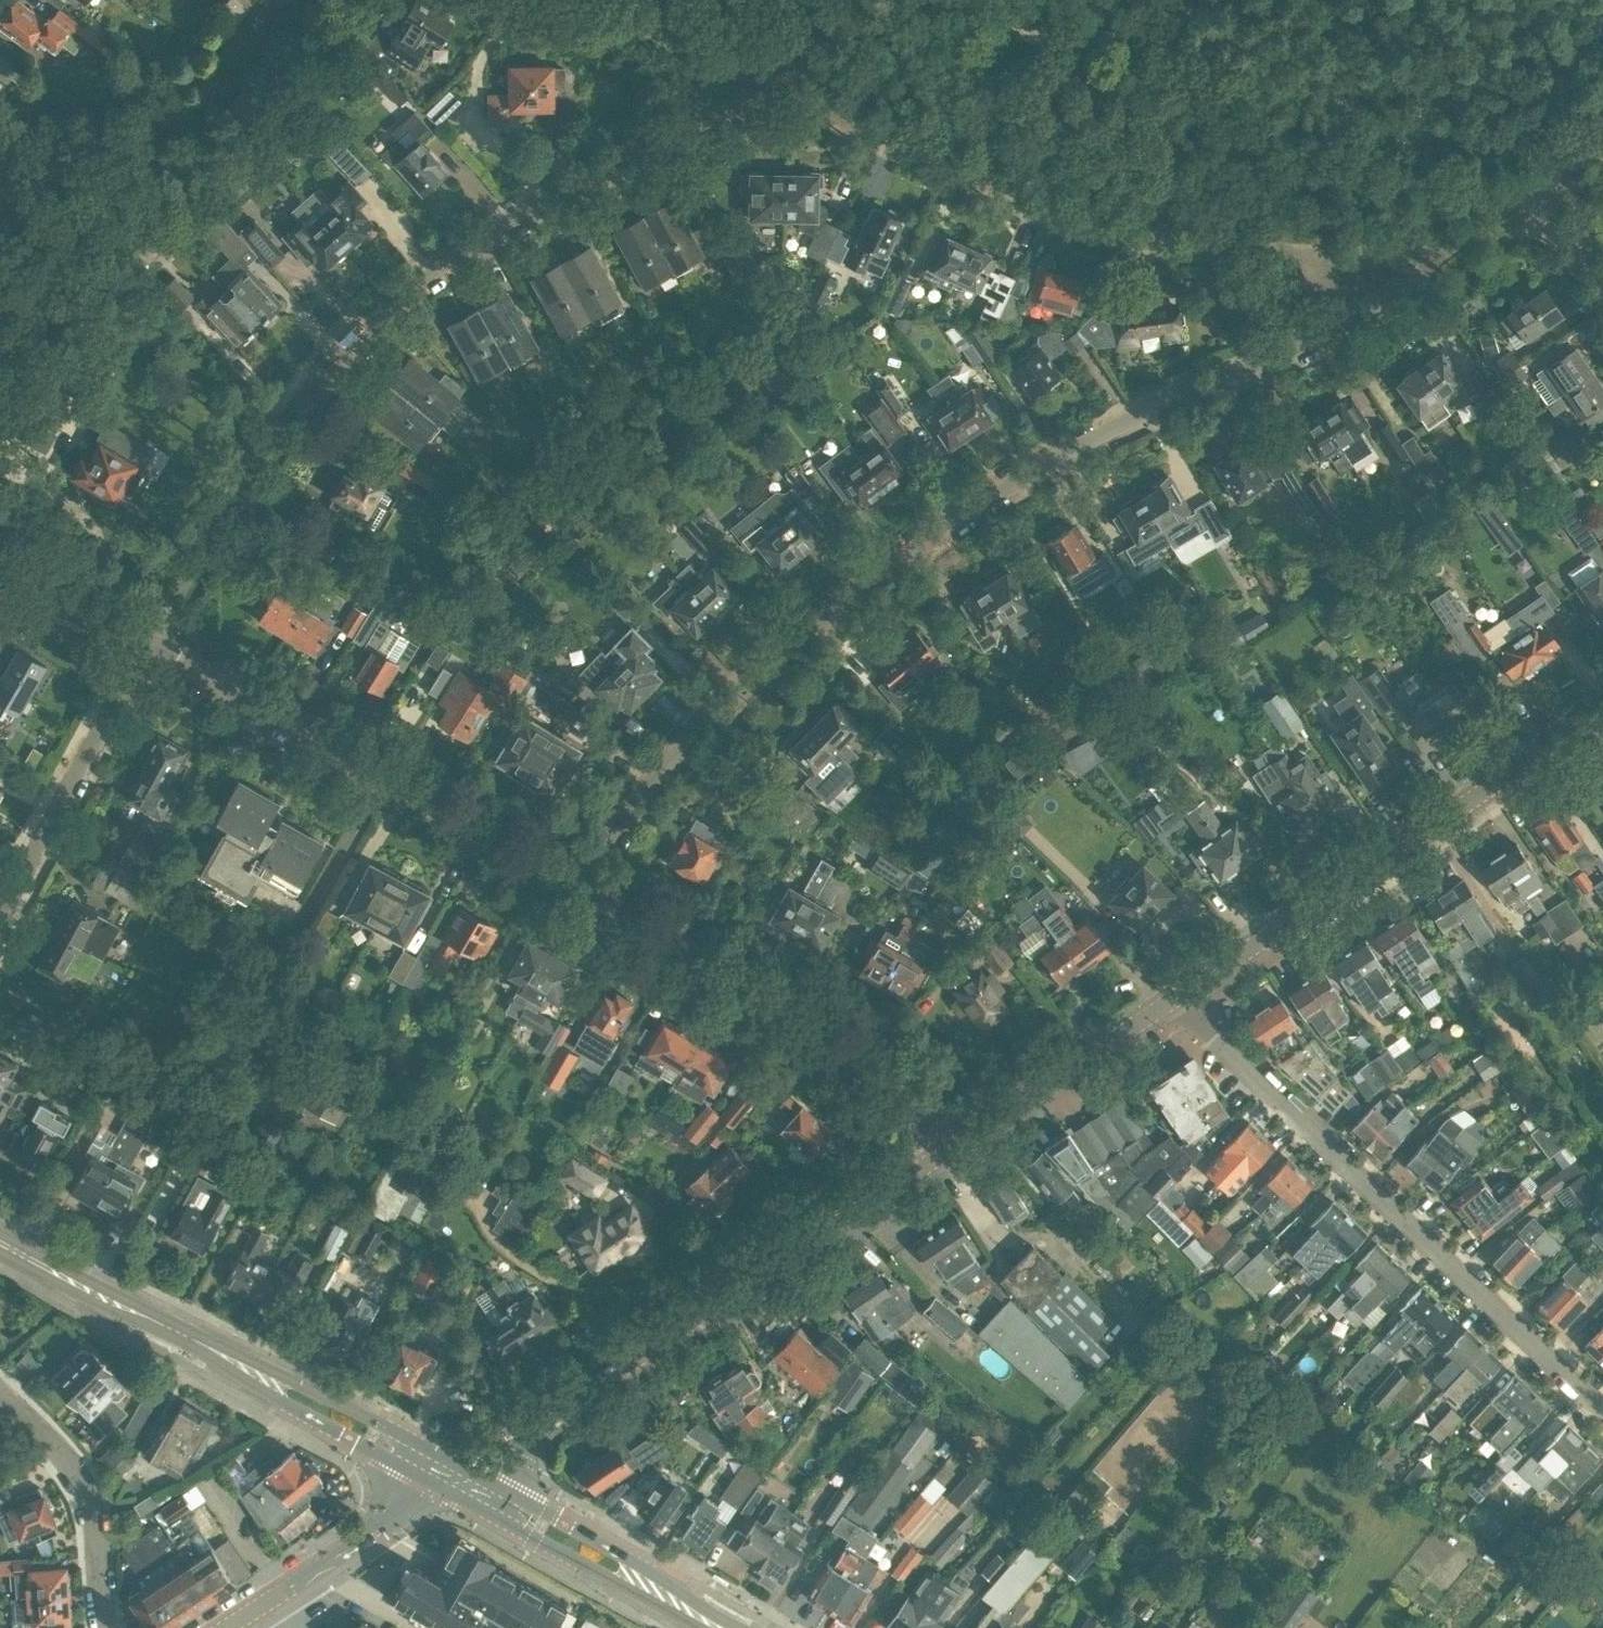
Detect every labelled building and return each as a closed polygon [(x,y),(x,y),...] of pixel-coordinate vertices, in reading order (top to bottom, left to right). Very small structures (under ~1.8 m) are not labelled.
[(66,3),(62,0),(49,0),(62,9),(66,3)] [(440,45),(454,22),(418,0),(378,64),(389,75),(403,62),(412,68),(414,65),(419,67),(424,58),(421,54),(426,47),(422,44),(427,37),(440,45)] [(8,34),(10,32),(18,38),(16,40),(26,48),(28,46),(30,47),(38,35),(48,43),(51,45),(56,38),(75,52),(83,42),(94,50),(101,56),(108,45),(101,40),(61,11),(54,21),(50,18),(47,22),(31,10),(29,12),(15,2),(0,23),(0,29),(8,34)] [(3,70),(23,87),(32,76),(2,51),(0,53),(0,74),(3,70)] [(369,74),(384,90),(394,81),(379,65),(369,74)] [(553,68),(553,67),(511,67),(512,100),(491,100),(492,123),(512,123),(512,108),(553,108),(553,88),(566,87),(565,68),(553,68)] [(456,120),(466,96),(450,88),(433,104),(425,112),(438,126),(447,117),(456,120)] [(420,142),(431,132),(414,112),(392,132),(397,138),(381,153),(393,166),(396,164),(423,195),(447,173),(438,163),(439,162),(427,149),(427,150),(420,142)] [(359,184),(372,172),(340,138),(327,150),(359,184)] [(784,218),(785,175),(746,174),(746,217),(784,218)] [(785,175),(784,218),(801,218),(801,230),(815,236),(806,254),(824,262),(840,228),(827,222),(832,209),(817,202),(817,189),(822,186),(822,176),(785,175)] [(339,189),(328,198),(319,188),(306,199),(322,217),(348,247),(372,226),(356,207),(358,206),(359,208),(366,202),(364,200),(366,199),(350,180),(339,189)] [(314,259),(322,268),(348,247),(322,217),(306,199),(293,210),(302,221),(284,236),(293,248),(308,264),(314,259)] [(673,201),(644,217),(674,270),(677,274),(692,266),(689,261),(702,254),(673,201)] [(884,269),(889,258),(885,256),(902,219),(874,206),(847,265),(863,273),(868,261),(884,269)] [(646,285),(674,270),(644,217),(616,232),(646,285)] [(248,265),(258,255),(223,218),(209,232),(233,257),(238,256),(242,260),(232,269),(239,277),(227,289),(261,326),(284,304),(248,265)] [(272,266),(285,255),(255,219),(242,231),(272,266)] [(738,284),(761,272),(738,230),(715,242),(738,284)] [(950,290),(953,285),(970,247),(943,234),(939,245),(941,246),(935,260),(931,259),(923,277),(950,290)] [(562,263),(594,321),(597,326),(625,310),(590,247),(562,263)] [(982,293),(989,279),(986,278),(996,258),(970,247),(953,285),(962,289),(964,285),(982,293)] [(577,331),(594,321),(562,263),(534,279),(563,332),(574,326),(577,331)] [(1072,313),(1082,280),(1039,267),(1030,297),(1051,303),(1050,307),(1072,313)] [(825,305),(837,280),(822,272),(809,298),(825,305)] [(896,316),(913,281),(900,275),(883,310),(896,316)] [(181,311),(196,297),(175,276),(161,289),(181,311)] [(261,326),(227,289),(213,302),(206,294),(195,304),(237,349),(261,326)] [(1526,339),(1562,315),(1545,290),(1509,313),(1509,314),(1500,320),(1510,335),(1520,329),(1526,339)] [(1012,325),(1024,299),(1010,292),(998,318),(1012,325)] [(507,294),(479,309),(509,362),(511,367),(525,359),(522,355),(536,347),(537,346),(507,294)] [(995,323),(1005,302),(992,296),(982,317),(995,323)] [(1186,322),(1184,312),(1179,310),(1179,307),(1120,315),(1121,320),(1108,322),(1096,311),(1078,330),(1077,330),(1086,342),(1089,340),(1096,347),(1117,344),(1118,346),(1139,343),(1138,333),(1161,330),(1163,340),(1180,338),(1179,328),(1181,328),(1181,325),(1186,322)] [(509,362),(479,309),(451,325),(469,358),(460,363),(471,384),(481,378),(509,362)] [(765,318),(758,323),(766,335),(774,329),(765,318)] [(9,335),(19,342),(30,327),(20,319),(9,335)] [(1002,358),(979,326),(966,334),(972,342),(984,359),(990,367),(1002,358)] [(1072,334),(1040,328),(1038,340),(1025,349),(1028,353),(1013,364),(1025,381),(1022,383),(1030,395),(1033,393),(1034,394),(1059,377),(1055,371),(1058,369),(1049,357),(1067,345),(1072,352),(1086,342),(1077,330),(1072,334)] [(1228,343),(1233,335),(1228,328),(1220,328),(1215,335),(1220,343),(1228,343)] [(1485,356),(1499,351),(1494,333),(1480,337),(1485,356)] [(799,377),(779,351),(768,335),(748,351),(759,366),(776,387),(790,377),(794,382),(799,377)] [(536,347),(545,363),(559,356),(550,339),(537,346),(536,347)] [(972,342),(962,349),(974,366),(984,359),(972,342)] [(1591,372),(1592,372),(1575,347),(1548,366),(1537,374),(1554,399),(1565,391),(1591,372)] [(1468,380),(1463,383),(1441,353),(1440,354),(1438,351),(1417,365),(1447,406),(1450,412),(1477,393),(1468,380)] [(1500,377),(1520,363),(1512,351),(1491,364),(1500,377)] [(439,382),(410,359),(390,384),(438,422),(437,422),(453,434),(464,421),(448,408),(464,389),(446,374),(439,382)] [(1509,390),(1529,376),(1520,363),(1500,377),(1509,390)] [(1428,427),(1450,412),(1447,406),(1417,365),(1405,374),(1407,377),(1405,378),(1406,380),(1399,385),(1428,427)] [(1497,411),(1509,404),(1483,367),(1472,373),(1497,411)] [(1592,372),(1591,372),(1565,391),(1554,399),(1547,404),(1554,415),(1573,402),(1583,416),(1590,427),(1602,418),(1602,388),(1592,372)] [(963,395),(948,374),(937,382),(970,432),(1002,411),(991,394),(985,398),(977,385),(963,395)] [(886,380),(875,388),(882,398),(898,419),(908,411),(886,380)] [(970,432),(937,382),(927,388),(941,409),(925,420),(934,433),(938,431),(949,447),(970,432)] [(87,401),(93,390),(81,383),(75,394),(87,401)] [(417,447),(437,422),(438,422),(390,384),(370,409),(417,447)] [(1351,465),(1363,457),(1351,437),(1369,426),(1351,396),(1319,416),(1343,453),(1351,465)] [(870,444),(857,453),(885,490),(898,480),(896,477),(903,471),(878,438),(881,436),(889,446),(908,432),(898,419),(882,398),(862,411),(872,426),(864,433),(865,437),(870,444)] [(669,399),(662,406),(668,412),(676,406),(669,399)] [(347,403),(339,414),(353,424),(361,413),(347,403)] [(1343,453),(1319,416),(1297,429),(1297,430),(1290,435),(1307,463),(1315,458),(1315,459),(1326,452),(1332,460),(1339,472),(1351,465),(1343,453)] [(1395,463),(1409,454),(1388,422),(1375,431),(1395,463)] [(39,426),(29,444),(46,454),(57,436),(39,426)] [(117,439),(121,432),(112,427),(108,434),(107,434),(100,446),(100,445),(92,458),(88,456),(84,463),(79,464),(75,472),(76,477),(80,479),(80,480),(98,490),(96,493),(98,499),(106,503),(112,502),(114,499),(115,499),(120,490),(130,495),(143,472),(133,466),(134,465),(111,451),(117,440),(117,439)] [(1548,461),(1575,442),(1567,431),(1540,449),(1548,461)] [(1428,458),(1413,437),(1402,444),(1432,486),(1448,474),(1434,454),(1428,458)] [(1556,473),(1584,455),(1575,442),(1548,461),(1556,473)] [(857,454),(849,443),(819,465),(845,500),(854,494),(861,502),(868,497),(871,501),(885,490),(857,453),(857,454)] [(1252,461),(1243,446),(1229,455),(1227,451),(1215,458),(1217,462),(1215,463),(1229,486),(1226,488),(1232,498),(1235,496),(1238,500),(1272,478),(1259,457),(1252,461)] [(386,447),(380,458),(395,466),(401,456),(386,447)] [(1531,447),(1521,453),(1531,467),(1540,461),(1531,447)] [(427,498),(437,478),(405,462),(395,481),(427,498)] [(801,492),(812,483),(796,464),(785,473),(801,492)] [(331,504),(359,521),(358,522),(380,535),(394,510),(391,508),(398,495),(383,486),(383,485),(364,474),(353,468),(348,476),(345,475),(334,494),(336,496),(331,504)] [(1497,469),(1488,475),(1496,488),(1506,482),(1497,469)] [(1306,517),(1319,510),(1303,485),(1293,470),(1282,477),(1306,517)] [(1156,490),(1143,497),(1161,528),(1162,528),(1175,550),(1196,537),(1188,524),(1194,520),(1168,475),(1152,484),(1156,490)] [(1484,496),(1496,488),(1488,475),(1476,483),(1484,496)] [(1326,522),(1340,513),(1317,476),(1303,485),(1319,510),(1326,522)] [(1580,486),(1571,492),(1576,499),(1585,493),(1580,486)] [(813,513),(795,490),(787,496),(784,493),(776,492),(761,505),(770,515),(779,526),(801,552),(821,537),(806,518),(813,513)] [(1514,532),(1489,495),(1474,506),(1499,542),(1514,532)] [(1121,512),(1112,517),(1120,530),(1129,525),(1138,542),(1151,534),(1155,541),(1155,542),(1153,546),(1162,560),(1176,552),(1175,550),(1162,528),(1161,528),(1143,497),(1120,511),(1121,512)] [(1432,498),(1416,509),(1431,531),(1447,520),(1432,498)] [(548,518),(546,517),(534,505),(529,500),(515,516),(534,534),(548,518)] [(775,574),(801,552),(779,526),(770,515),(761,505),(732,528),(751,550),(759,544),(771,559),(766,563),(775,574)] [(1586,553),(1599,544),(1576,510),(1563,519),(1586,553)] [(1593,526),(1600,538),(1602,536),(1602,519),(1593,526)] [(700,552),(712,541),(693,521),(681,531),(700,552)] [(1074,526),(1048,542),(1057,558),(1053,561),(1063,576),(1081,565),(1093,585),(1109,575),(1097,555),(1092,557),(1074,526)] [(1393,552),(1403,545),(1393,530),(1383,537),(1393,552)] [(330,559),(337,547),(314,533),(307,545),(330,559)] [(1568,572),(1577,586),(1576,587),(1602,627),(1602,570),(1602,569),(1600,571),(1590,557),(1568,572)] [(756,570),(747,561),(742,567),(751,575),(756,570)] [(679,572),(721,616),(727,610),(732,610),(739,604),(739,599),(736,596),(737,595),(706,563),(697,572),(689,563),(679,572)] [(1382,593),(1399,583),(1389,566),(1372,576),(1382,593)] [(1006,573),(1005,570),(984,582),(1007,619),(1018,637),(1040,622),(1009,571),(1006,573)] [(706,635),(713,628),(713,623),(721,616),(679,572),(668,582),(683,598),(673,607),(697,632),(698,631),(701,634),(706,635)] [(1538,616),(1561,601),(1559,598),(1558,597),(1552,587),(1549,583),(1546,579),(1524,593),(1538,616)] [(301,590),(284,580),(276,592),(276,591),(259,619),(286,635),(309,597),(315,587),(306,581),(301,590)] [(997,645),(1000,631),(997,625),(1007,619),(984,582),(972,590),(974,593),(964,599),(965,600),(959,603),(970,622),(968,624),(984,650),(993,644),(997,645)] [(389,585),(368,614),(359,630),(370,636),(366,643),(373,648),(355,677),(381,693),(399,664),(405,667),(415,652),(405,646),(409,638),(389,626),(407,595),(389,585)] [(1331,613),(1347,602),(1338,588),(1322,599),(1331,613)] [(1467,616),(1449,588),(1430,601),(1453,637),(1466,656),(1469,660),(1490,645),(1513,677),(1520,672),(1523,677),(1539,666),(1519,638),(1520,637),(1506,617),(1483,633),(1470,614),(1467,616)] [(446,592),(440,602),(456,611),(462,602),(446,592)] [(315,600),(309,597),(286,635),(315,653),(332,625),(331,625),(334,619),(332,618),(335,613),(314,601),(315,600)] [(341,630),(354,637),(368,613),(355,606),(341,630)] [(440,606),(436,612),(439,626),(443,629),(452,614),(440,606)] [(1260,610),(1240,623),(1244,630),(1249,639),(1270,626),(1260,610)] [(1539,666),(1555,655),(1551,650),(1558,645),(1540,618),(1529,625),(1532,629),(1520,637),(1519,638),(1539,666)] [(1219,627),(1199,639),(1211,659),(1231,648),(1219,627)] [(664,674),(656,666),(657,665),(646,654),(652,647),(632,629),(607,655),(646,692),(664,674)] [(914,633),(912,630),(894,645),(932,689),(942,681),(929,667),(939,658),(937,655),(940,652),(932,644),(930,646),(916,631),(914,633)] [(1236,648),(1250,640),(1249,639),(1244,630),(1230,638),(1236,648)] [(1456,664),(1466,656),(1453,637),(1444,643),(1446,646),(1437,652),(1446,665),(1454,660),(1456,664)] [(436,644),(425,661),(437,669),(448,651),(436,644)] [(932,689),(894,645),(875,661),(878,663),(876,665),(889,681),(886,683),(894,692),(896,689),(899,692),(909,683),(922,698),(932,689)] [(20,712),(38,679),(42,681),(48,669),(45,667),(47,665),(19,649),(3,678),(1,677),(0,679),(0,700),(20,712)] [(600,689),(618,706),(619,705),(627,712),(646,692),(607,655),(602,651),(601,652),(602,653),(580,676),(597,692),(600,689)] [(1138,690),(1160,673),(1144,652),(1122,670),(1138,690)] [(501,661),(485,686),(480,683),(478,685),(472,681),(470,684),(456,676),(443,668),(428,692),(441,700),(439,703),(448,708),(439,722),(470,741),(494,702),(506,709),(518,690),(526,677),(520,673),(501,661)] [(527,678),(534,666),(527,662),(520,673),(526,677),(527,678)] [(567,704),(575,692),(560,683),(561,680),(535,665),(534,666),(527,678),(538,685),(551,692),(550,694),(567,704)] [(1379,666),(1359,680),(1381,713),(1401,699),(1379,666)] [(1438,736),(1453,726),(1432,695),(1426,687),(1416,672),(1398,685),(1413,708),(1410,710),(1429,738),(1436,733),(1438,736)] [(1370,786),(1388,774),(1385,770),(1394,763),(1367,723),(1376,717),(1370,708),(1373,705),(1352,673),(1341,681),(1349,693),(1333,704),(1346,724),(1334,733),(1370,786)] [(527,678),(526,677),(518,690),(530,698),(538,685),(527,678)] [(1018,715),(1031,705),(1013,681),(1000,691),(1018,715)] [(1453,726),(1466,717),(1464,715),(1472,709),(1453,681),(1432,695),(1453,726)] [(1285,738),(1306,724),(1282,689),(1261,703),(1285,738)] [(1299,692),(1290,698),(1299,711),(1308,705),(1299,692)] [(851,764),(859,756),(844,742),(860,726),(836,702),(812,726),(851,764)] [(591,706),(584,713),(595,725),(603,717),(591,706)] [(1029,728),(1037,722),(1029,710),(1020,716),(1029,728)] [(553,795),(580,751),(525,717),(497,761),(510,769),(507,772),(538,791),(540,787),(553,795)] [(899,766),(914,750),(888,725),(873,741),(899,766)] [(851,764),(812,726),(787,752),(811,776),(807,780),(828,801),(857,771),(851,764)] [(607,731),(600,743),(612,751),(619,739),(607,731)] [(176,790),(188,767),(179,762),(185,751),(159,737),(150,753),(154,755),(144,772),(176,790)] [(1000,762),(1018,783),(1048,758),(1030,737),(1000,762)] [(1262,752),(1269,764),(1277,759),(1314,815),(1322,810),(1325,811),(1330,808),(1331,804),(1333,803),(1329,796),(1334,793),(1335,787),(1326,772),(1319,776),(1306,755),(1292,764),(1285,754),(1278,742),(1262,752)] [(1294,828),(1314,815),(1277,759),(1269,764),(1286,790),(1274,797),(1294,828)] [(1237,788),(1247,779),(1234,763),(1223,772),(1237,788)] [(185,808),(191,798),(176,790),(144,772),(130,798),(149,808),(147,812),(160,819),(170,800),(185,808)] [(280,806),(280,804),(238,781),(217,820),(218,821),(219,819),(229,825),(224,835),(223,834),(200,875),(199,875),(198,876),(247,903),(247,902),(247,901),(262,873),(286,886),(287,885),(286,884),(292,875),(302,881),(301,882),(302,883),(324,844),(281,820),(281,821),(281,822),(278,828),(269,823),(279,805),(280,806)] [(1168,796),(1149,809),(1163,829),(1186,812),(1208,842),(1192,853),(1204,869),(1208,870),(1211,867),(1220,879),(1222,878),(1225,878),(1230,875),(1231,872),(1239,866),(1193,808),(1193,807),(1177,788),(1168,795),(1168,796)] [(808,837),(823,813),(792,792),(776,817),(808,837)] [(1020,838),(1034,823),(1007,798),(993,812),(1020,838)] [(1227,829),(1205,799),(1193,807),(1193,808),(1239,866),(1257,852),(1236,822),(1227,829)] [(1583,839),(1561,806),(1546,816),(1575,860),(1579,866),(1589,860),(1592,863),(1593,863),(1595,863),(1596,863),(1597,864),(1602,873),(1602,861),(1602,860),(1602,859),(1600,858),(1598,857),(1596,857),(1594,857),(1583,839)] [(1579,866),(1575,860),(1546,816),(1532,826),(1560,869),(1567,873),(1578,866),(1578,867),(1579,866)] [(709,842),(716,830),(696,818),(688,831),(686,829),(685,831),(688,832),(671,862),(668,861),(667,862),(705,883),(706,882),(703,881),(721,851),(723,852),(724,851),(709,842)] [(1006,832),(984,849),(993,862),(1015,845),(1006,832)] [(868,858),(876,846),(857,834),(849,846),(868,858)] [(930,835),(909,861),(928,878),(950,852),(930,835)] [(144,876),(158,850),(135,838),(121,863),(144,876)] [(1545,909),(1532,888),(1541,882),(1517,844),(1498,856),(1529,905),(1536,915),(1545,909)] [(901,889),(914,871),(879,847),(866,867),(901,889)] [(1529,905),(1498,856),(1479,868),(1504,906),(1510,902),(1517,913),(1529,905)] [(816,897),(822,887),(830,875),(836,866),(824,859),(803,894),(790,887),(771,919),(795,933),(816,897)] [(381,871),(371,865),(347,911),(376,927),(401,878),(399,877),(400,875),(384,866),(381,871)] [(1173,893),(1143,865),(1132,877),(1128,874),(1118,884),(1122,888),(1110,900),(1140,928),(1173,893)] [(137,907),(150,883),(120,867),(107,890),(137,907)] [(935,897),(950,880),(939,870),(924,888),(935,897)] [(1583,894),(1593,886),(1582,870),(1572,877),(1583,894)] [(820,947),(839,915),(825,907),(841,881),(830,875),(822,887),(816,897),(795,933),(820,947)] [(421,886),(405,878),(404,879),(401,878),(376,927),(404,942),(429,896),(418,890),(421,886)] [(1593,885),(1602,901),(1602,878),(1593,885)] [(1463,879),(1446,890),(1470,928),(1478,942),(1495,931),(1479,907),(1480,906),(1463,879)] [(1446,890),(1427,903),(1455,945),(1446,950),(1474,997),(1489,988),(1466,950),(1478,942),(1470,928),(1446,890)] [(1064,984),(1067,984),(1072,980),(1073,977),(1080,972),(1040,919),(1043,917),(1027,896),(1010,908),(1021,923),(1019,925),(1027,936),(1020,941),(1024,951),(1033,958),(1038,954),(1062,985),(1064,984)] [(96,915),(85,909),(83,904),(75,899),(64,919),(61,917),(53,932),(88,951),(88,952),(102,960),(117,932),(106,926),(110,919),(97,912),(96,915)] [(1087,917),(1075,927),(1059,905),(1043,917),(1040,919),(1080,972),(1084,969),(1087,969),(1096,962),(1097,959),(1102,955),(1100,952),(1102,943),(1104,940),(1087,917)] [(481,960),(497,934),(494,932),(496,928),(461,908),(460,909),(461,910),(449,931),(454,934),(450,941),(444,937),(443,938),(445,939),(434,958),(421,950),(416,958),(417,958),(404,983),(417,991),(430,969),(442,976),(459,947),(481,960)] [(326,942),(339,917),(326,910),(313,935),(326,942)] [(1426,980),(1429,978),(1441,970),(1423,941),(1426,939),(1407,911),(1390,922),(1420,966),(1418,968),(1426,980)] [(1549,933),(1557,928),(1547,913),(1539,919),(1549,933)] [(903,926),(912,932),(918,923),(908,917),(903,926)] [(209,918),(204,926),(223,937),(228,929),(209,918)] [(1539,919),(1531,924),(1541,939),(1549,933),(1539,919)] [(1420,966),(1390,922),(1374,933),(1393,961),(1396,959),(1421,996),(1435,987),(1429,978),(1426,980),(1418,968),(1420,966)] [(881,983),(912,932),(903,926),(897,937),(886,930),(879,941),(877,944),(872,941),(865,952),(864,951),(864,952),(870,956),(861,971),(881,983)] [(988,929),(958,954),(973,971),(985,960),(998,975),(1015,961),(988,929)] [(75,974),(88,952),(88,951),(53,932),(45,946),(48,948),(37,967),(46,972),(51,971),(63,978),(68,970),(75,974)] [(918,982),(925,971),(937,950),(920,940),(922,937),(912,932),(881,983),(903,996),(912,980),(918,984),(919,983),(918,982)] [(1388,1011),(1401,1002),(1380,970),(1383,968),(1364,940),(1348,950),(1388,1011)] [(525,1004),(526,1004),(553,957),(530,943),(512,974),(523,981),(509,1006),(520,1013),(523,1008),(525,1004)] [(1388,1011),(1348,950),(1331,962),(1350,990),(1353,988),(1368,1010),(1375,1005),(1382,1015),(1388,1011)] [(417,958),(416,958),(404,951),(390,975),(402,983),(402,982),(404,983),(417,958)] [(1525,956),(1511,964),(1540,1009),(1554,1000),(1525,956)] [(558,1001),(576,970),(553,957),(526,1004),(525,1004),(531,1008),(537,1011),(547,994),(558,1001)] [(1337,1024),(1348,1017),(1337,999),(1341,997),(1322,969),(1306,979),(1337,1024)] [(922,986),(928,989),(939,974),(931,970),(922,986)] [(976,984),(968,973),(954,982),(962,993),(960,994),(962,997),(953,1003),(961,1015),(970,1008),(982,1026),(1006,1009),(996,995),(1003,989),(992,973),(985,978),(984,978),(976,984)] [(1337,1024),(1306,979),(1288,991),(1307,1019),(1311,1017),(1322,1034),(1330,1044),(1342,1036),(1336,1025),(1337,1024)] [(632,1002),(617,993),(614,999),(605,995),(590,1024),(614,1036),(620,1039),(630,1019),(625,1017),(632,1002)] [(1305,1044),(1294,1028),(1298,1025),(1279,997),(1262,1008),(1290,1049),(1342,1103),(1353,1092),(1338,1074),(1337,1075),(1319,1054),(1310,1040),(1305,1044)] [(102,1026),(109,1013),(82,998),(75,1012),(102,1026)] [(1464,1028),(1484,1016),(1475,1002),(1455,1015),(1464,1028)] [(550,1019),(537,1011),(531,1008),(525,1004),(523,1008),(520,1013),(516,1019),(541,1034),(535,1045),(550,1054),(566,1026),(551,1017),(550,1019)] [(1290,1049),(1262,1008),(1246,1020),(1264,1048),(1268,1045),(1279,1062),(1279,1063),(1333,1113),(1342,1103),(1290,1049)] [(58,1038),(64,1027),(43,1015),(37,1027),(58,1038)] [(638,1041),(645,1045),(636,1063),(660,1077),(666,1066),(679,1074),(680,1074),(699,1041),(661,1019),(654,1031),(646,1026),(638,1041)] [(59,1039),(58,1038),(37,1027),(26,1046),(48,1058),(59,1039)] [(1437,1037),(1443,1046),(1454,1039),(1448,1030),(1437,1037)] [(1424,1060),(1441,1047),(1435,1039),(1417,1051),(1424,1060)] [(680,1074),(679,1074),(672,1085),(701,1102),(713,1082),(707,1079),(722,1054),(699,1041),(680,1074)] [(560,1088),(578,1056),(560,1045),(541,1077),(560,1088)] [(1404,1071),(1420,1060),(1410,1046),(1395,1057),(1404,1071)] [(1486,1079),(1508,1064),(1497,1047),(1474,1062),(1486,1079)] [(1386,1085),(1404,1071),(1387,1048),(1369,1061),(1386,1085)] [(1441,1079),(1455,1069),(1441,1049),(1427,1059),(1441,1079)] [(15,1065),(0,1057),(0,1098),(6,1101),(17,1080),(9,1075),(15,1065)] [(1186,1141),(1228,1113),(1215,1094),(1216,1093),(1193,1059),(1149,1088),(1167,1115),(1160,1120),(1165,1127),(1174,1122),(1186,1141)] [(1366,1097),(1384,1084),(1368,1061),(1350,1075),(1366,1097)] [(620,1101),(634,1076),(617,1066),(603,1091),(620,1101)] [(1511,1097),(1528,1085),(1519,1072),(1501,1085),(1511,1097)] [(340,1125),(356,1097),(318,1076),(302,1105),(340,1125)] [(732,1128),(758,1096),(745,1086),(719,1118),(732,1128)] [(1525,1111),(1536,1103),(1525,1087),(1514,1095),(1525,1111)] [(80,1175),(75,1172),(67,1187),(73,1190),(71,1194),(84,1201),(86,1198),(95,1203),(146,1108),(148,1109),(152,1101),(155,1097),(142,1089),(108,1151),(92,1142),(85,1155),(89,1158),(80,1175)] [(1366,1144),(1403,1104),(1404,1104),(1391,1092),(1377,1107),(1374,1105),(1351,1129),(1366,1144)] [(802,1108),(789,1096),(781,1105),(795,1117),(783,1130),(799,1143),(792,1151),(804,1162),(811,1154),(812,1155),(832,1132),(803,1107),(802,1108)] [(146,1108),(95,1203),(103,1207),(101,1211),(115,1218),(117,1215),(123,1218),(131,1203),(128,1201),(127,1200),(132,1190),(137,1193),(146,1177),(129,1168),(151,1128),(150,1128),(162,1107),(152,1101),(148,1109),(146,1108)] [(1155,1146),(1126,1103),(1125,1103),(1125,1104),(1073,1139),(1068,1133),(1067,1133),(1106,1189),(1105,1189),(1138,1220),(1160,1197),(1147,1183),(1163,1166),(1165,1169),(1184,1149),(1172,1138),(1170,1136),(1155,1146)] [(15,1118),(20,1108),(12,1104),(6,1113),(15,1118)] [(65,1133),(70,1123),(53,1114),(55,1111),(43,1104),(15,1157),(38,1169),(47,1152),(50,1154),(59,1136),(54,1133),(56,1128),(65,1133)] [(697,1142),(719,1114),(707,1104),(684,1132),(697,1142)] [(1381,1158),(1404,1133),(1403,1133),(1418,1118),(1403,1104),(1366,1144),(1381,1158)] [(1540,1107),(1522,1120),(1530,1132),(1549,1118),(1540,1107)] [(653,1120),(679,1135),(686,1124),(660,1108),(653,1120)] [(264,1115),(254,1132),(277,1145),(286,1128),(264,1115)] [(1421,1176),(1462,1125),(1450,1116),(1445,1119),(1438,1128),(1429,1139),(1427,1138),(1406,1164),(1421,1176)] [(1549,1119),(1530,1133),(1548,1158),(1567,1144),(1549,1119)] [(1222,1176),(1263,1134),(1249,1121),(1222,1151),(1210,1165),(1214,1169),(1222,1176)] [(717,1146),(729,1131),(718,1122),(706,1137),(717,1146)] [(1462,1166),(1472,1154),(1482,1142),(1463,1127),(1464,1127),(1462,1125),(1421,1176),(1437,1189),(1458,1163),(1462,1166)] [(1093,1198),(1105,1189),(1106,1189),(1067,1133),(1045,1148),(1093,1198)] [(414,1194),(437,1151),(404,1134),(369,1200),(380,1206),(393,1183),(408,1191),(414,1194)] [(1222,1176),(1217,1181),(1230,1193),(1275,1146),(1263,1134),(1222,1176)] [(720,1215),(726,1208),(725,1202),(734,1193),(731,1190),(752,1170),(731,1147),(688,1186),(696,1195),(688,1202),(703,1219),(711,1212),(712,1213),(713,1212),(720,1215)] [(608,1171),(614,1161),(597,1149),(590,1159),(608,1171)] [(1160,1197),(1172,1184),(1196,1159),(1184,1149),(1165,1169),(1163,1166),(1147,1183),(1160,1197)] [(1081,1199),(1043,1153),(1026,1166),(1056,1202),(1062,1197),(1071,1207),(1081,1199)] [(610,1179),(573,1156),(559,1176),(597,1200),(610,1179)] [(1261,1213),(1262,1213),(1301,1170),(1288,1158),(1260,1187),(1265,1191),(1252,1205),(1261,1213)] [(1545,1199),(1584,1170),(1576,1158),(1536,1188),(1545,1199)] [(1286,1211),(1314,1182),(1301,1170),(1262,1213),(1261,1213),(1269,1220),(1282,1207),(1286,1211)] [(1565,1187),(1578,1205),(1598,1191),(1584,1173),(1565,1187)] [(172,1234),(203,1251),(231,1200),(222,1195),(226,1188),(200,1174),(176,1217),(181,1219),(172,1234)] [(1488,1203),(1510,1186),(1503,1177),(1490,1188),(1481,1178),(1452,1201),(1467,1220),(1488,1203)] [(1008,1227),(1031,1212),(1009,1180),(987,1195),(1008,1227)] [(1532,1196),(1520,1181),(1512,1187),(1510,1186),(1488,1203),(1467,1220),(1481,1237),(1532,1196)] [(395,1214),(408,1191),(393,1183),(380,1206),(395,1214)] [(1173,1208),(1184,1197),(1172,1184),(1160,1197),(1173,1208)] [(537,1206),(515,1194),(495,1228),(517,1241),(537,1206)] [(1159,1198),(1145,1212),(1179,1246),(1193,1232),(1181,1219),(1173,1211),(1159,1198)] [(1181,1219),(1191,1209),(1183,1201),(1173,1211),(1181,1219)] [(1304,1263),(1308,1259),(1350,1216),(1333,1201),(1310,1225),(1314,1229),(1293,1252),(1304,1263)] [(1602,1224),(1602,1205),(1600,1202),(1588,1212),(1600,1227),(1602,1224)] [(369,1261),(389,1227),(373,1218),(375,1213),(362,1206),(341,1246),(369,1261)] [(1210,1226),(1193,1208),(1191,1210),(1191,1209),(1181,1219),(1198,1237),(1210,1226)] [(595,1266),(623,1248),(625,1248),(627,1248),(629,1248),(631,1247),(632,1246),(634,1245),(635,1243),(636,1242),(637,1240),(638,1238),(647,1232),(632,1209),(607,1226),(601,1218),(575,1236),(595,1266)] [(966,1273),(979,1264),(967,1247),(973,1243),(955,1216),(935,1229),(966,1273)] [(1342,1256),(1366,1232),(1350,1216),(1308,1259),(1304,1263),(1317,1275),(1338,1252),(1342,1256)] [(1213,1253),(1233,1232),(1218,1218),(1210,1226),(1198,1237),(1213,1253)] [(1502,1272),(1544,1227),(1537,1221),(1522,1237),(1517,1231),(1490,1260),(1502,1272)] [(334,1260),(349,1229),(335,1222),(320,1253),(334,1260)] [(1115,1251),(1086,1223),(1075,1234),(1104,1263),(1115,1251)] [(1591,1237),(1600,1247),(1602,1245),(1602,1226),(1591,1237)] [(1544,1227),(1502,1272),(1517,1285),(1542,1257),(1548,1262),(1565,1244),(1564,1243),(1563,1244),(1552,1235),(1544,1227)] [(257,1300),(275,1267),(255,1256),(267,1234),(255,1228),(225,1282),(257,1300)] [(966,1273),(935,1229),(915,1243),(933,1269),(938,1265),(951,1284),(967,1294),(984,1283),(1006,1303),(979,1332),(1067,1407),(1093,1382),(978,1266),(980,1265),(979,1264),(966,1273)] [(1200,1268),(1214,1256),(1196,1235),(1181,1247),(1200,1268)] [(1233,1271),(1249,1256),(1231,1238),(1215,1253),(1233,1271)] [(1341,1312),(1352,1301),(1394,1258),(1377,1243),(1354,1267),(1359,1272),(1341,1290),(1342,1291),(1331,1302),(1341,1312)] [(1246,1287),(1278,1258),(1266,1245),(1234,1274),(1246,1287)] [(1063,1275),(1033,1246),(1015,1264),(1041,1289),(1094,1339),(1113,1320),(1065,1272),(1063,1275)] [(1086,1246),(1080,1252),(1088,1261),(1095,1254),(1086,1246)] [(427,1255),(418,1273),(468,1296),(476,1278),(427,1255)] [(284,1315),(312,1263),(300,1257),(290,1275),(275,1267),(257,1300),(284,1315)] [(1386,1299),(1410,1274),(1394,1258),(1352,1301),(1364,1312),(1382,1294),(1386,1299)] [(1536,1304),(1549,1315),(1590,1271),(1577,1259),(1536,1304)] [(1089,1373),(1108,1354),(1094,1339),(1041,1289),(1015,1264),(1001,1279),(1030,1308),(1027,1311),(1089,1373)] [(888,1288),(875,1269),(858,1281),(889,1328),(892,1326),(897,1333),(898,1333),(893,1325),(913,1312),(894,1284),(888,1288)] [(1602,1285),(1602,1283),(1590,1271),(1549,1315),(1562,1328),(1602,1285)] [(515,1294),(505,1278),(495,1285),(530,1337),(554,1322),(553,1321),(559,1317),(550,1303),(544,1307),(529,1285),(515,1294)] [(1530,1280),(1524,1286),(1529,1292),(1536,1285),(1530,1280)] [(889,1328),(858,1281),(842,1292),(842,1293),(833,1299),(843,1314),(852,1308),(864,1325),(866,1324),(875,1339),(880,1336),(884,1342),(897,1333),(892,1326),(889,1328)] [(530,1337),(495,1285),(487,1290),(503,1314),(502,1315),(507,1323),(499,1329),(495,1323),(491,1322),(483,1328),(482,1332),(485,1338),(484,1338),(500,1362),(520,1349),(520,1350),(531,1343),(528,1338),(530,1337)] [(1286,1328),(1316,1296),(1304,1285),(1274,1317),(1286,1328)] [(1394,1350),(1398,1345),(1439,1302),(1423,1286),(1399,1310),(1404,1315),(1382,1338),(1394,1350)] [(957,1339),(970,1323),(936,1294),(923,1310),(957,1339)] [(370,1324),(376,1314),(340,1295),(317,1340),(327,1345),(325,1348),(340,1356),(341,1352),(352,1358),(369,1324),(370,1324)] [(1456,1318),(1439,1302),(1398,1345),(1415,1361),(1456,1318)] [(1602,1355),(1602,1327),(1584,1347),(1598,1360),(1602,1355)] [(1433,1376),(1445,1388),(1485,1345),(1468,1329),(1445,1354),(1449,1358),(1433,1376)] [(817,1395),(841,1369),(798,1331),(775,1357),(817,1395)] [(839,1364),(850,1351),(830,1332),(818,1345),(839,1364)] [(889,1359),(864,1338),(854,1349),(898,1388),(911,1374),(891,1357),(889,1359)] [(418,1351),(402,1342),(384,1375),(387,1383),(393,1386),(401,1385),(413,1392),(419,1381),(424,1383),(437,1359),(442,1349),(429,1343),(425,1352),(419,1349),(418,1351)] [(1478,1385),(1501,1361),(1485,1345),(1445,1388),(1459,1401),(1476,1383),(1478,1385)] [(124,1383),(92,1351),(90,1353),(88,1351),(81,1349),(74,1356),(76,1363),(78,1366),(75,1369),(68,1362),(52,1378),(107,1433),(127,1413),(114,1399),(119,1399),(125,1393),(125,1387),(122,1385),(124,1383)] [(1355,1390),(1386,1359),(1379,1354),(1368,1351),(1343,1378),(1355,1390)] [(1265,1353),(1248,1370),(1256,1377),(1273,1360),(1265,1353)] [(875,1377),(850,1359),(826,1395),(850,1412),(875,1377)] [(1225,1394),(1239,1376),(1217,1359),(1203,1377),(1225,1394)] [(746,1373),(740,1363),(726,1373),(745,1402),(741,1405),(746,1413),(734,1421),(738,1428),(755,1454),(747,1460),(765,1475),(787,1445),(782,1437),(766,1413),(774,1407),(768,1398),(765,1401),(762,1397),(765,1394),(760,1385),(762,1380),(756,1371),(750,1370),(746,1373)] [(1382,1408),(1410,1378),(1397,1366),(1369,1397),(1382,1408)] [(724,1374),(720,1373),(712,1378),(712,1382),(709,1384),(710,1384),(700,1391),(707,1401),(712,1398),(720,1411),(724,1408),(733,1422),(723,1428),(727,1435),(738,1428),(734,1421),(746,1413),(741,1405),(745,1402),(726,1373),(724,1374)] [(1487,1439),(1532,1390),(1515,1374),(1491,1400),(1470,1422),(1487,1439)] [(1407,1407),(1425,1387),(1412,1376),(1395,1396),(1407,1407)] [(1286,1379),(1275,1390),(1296,1408),(1306,1397),(1286,1379)] [(1525,1432),(1549,1407),(1532,1390),(1487,1439),(1503,1454),(1524,1432),(1525,1432)] [(1057,1400),(1050,1407),(1058,1413),(1064,1406),(1057,1400)] [(149,1416),(153,1408),(141,1401),(136,1409),(149,1416)] [(200,1455),(219,1422),(184,1402),(170,1425),(183,1432),(177,1442),(194,1451),(200,1455)] [(1462,1417),(1452,1407),(1429,1431),(1440,1441),(1462,1417)] [(913,1465),(937,1433),(916,1418),(892,1449),(913,1465)] [(1013,1464),(1034,1439),(1011,1420),(990,1445),(1013,1464)] [(685,1434),(688,1431),(678,1421),(662,1437),(673,1447),(686,1434),(685,1434)] [(180,1474),(194,1451),(177,1442),(183,1432),(170,1425),(164,1422),(145,1454),(180,1474)] [(1543,1485),(1585,1441),(1568,1424),(1543,1450),(1544,1450),(1526,1469),(1543,1485)] [(642,1468),(659,1457),(647,1439),(630,1450),(633,1454),(626,1459),(617,1445),(582,1469),(583,1469),(575,1475),(584,1488),(591,1483),(597,1491),(619,1476),(620,1478),(633,1469),(632,1469),(639,1464),(642,1468)] [(112,1468),(129,1452),(118,1440),(101,1457),(112,1468)] [(1577,1483),(1602,1457),(1585,1441),(1543,1485),(1560,1501),(1577,1482),(1577,1483)] [(874,1519),(913,1466),(892,1450),(852,1503),(874,1519)] [(322,1487),(322,1482),(318,1476),(319,1475),(319,1468),(313,1461),(306,1460),(303,1463),(293,1451),(279,1463),(271,1454),(248,1473),(236,1455),(221,1466),(242,1496),(263,1528),(266,1525),(276,1529),(278,1531),(279,1530),(278,1529),(308,1503),(309,1505),(310,1504),(308,1502),(310,1496),(310,1492),(315,1493),(322,1487)] [(121,1478),(137,1463),(128,1455),(113,1469),(121,1478)] [(1417,1491),(1435,1470),(1421,1458),(1403,1479),(1417,1491)] [(1484,1496),(1508,1471),(1496,1460),(1472,1485),(1484,1496)] [(739,1510),(763,1475),(744,1461),(719,1496),(739,1510)] [(982,1500),(993,1488),(996,1484),(974,1464),(947,1496),(969,1515),(982,1500)] [(661,1523),(666,1516),(674,1521),(686,1505),(678,1499),(686,1488),(663,1472),(638,1508),(661,1523)] [(833,1524),(862,1481),(848,1472),(819,1516),(833,1524)] [(11,1504),(14,1497),(7,1482),(0,1488),(0,1510),(11,1504)] [(1078,1484),(981,1596),(996,1607),(980,1627),(994,1627),(1006,1613),(1019,1596),(1019,1597),(1023,1591),(1074,1532),(1065,1525),(1092,1493),(1086,1488),(1084,1489),(1078,1484)] [(752,1494),(740,1510),(748,1515),(759,1499),(764,1492),(757,1486),(752,1494)] [(12,1511),(0,1516),(9,1540),(21,1535),(22,1536),(40,1529),(43,1538),(57,1532),(54,1524),(56,1523),(45,1496),(41,1487),(17,1497),(21,1506),(11,1510),(12,1511)] [(989,1506),(1000,1494),(993,1488),(982,1500),(989,1506)] [(213,1599),(236,1584),(190,1514),(195,1511),(183,1493),(160,1508),(169,1523),(165,1526),(171,1534),(213,1599)] [(906,1534),(932,1503),(921,1493),(894,1524),(906,1534)] [(141,1515),(159,1504),(153,1494),(135,1505),(141,1515)] [(700,1503),(692,1514),(697,1516),(683,1536),(705,1552),(733,1513),(720,1504),(719,1505),(705,1496),(700,1503)] [(758,1565),(794,1513),(771,1498),(746,1535),(737,1529),(728,1542),(737,1549),(736,1550),(758,1565)] [(1223,1501),(1215,1513),(1223,1519),(1232,1507),(1223,1501)] [(1008,1527),(1021,1539),(1040,1518),(1026,1506),(1008,1527)] [(1559,1525),(1571,1537),(1591,1518),(1579,1506),(1559,1525)] [(941,1567),(968,1538),(963,1534),(983,1513),(976,1507),(929,1556),(941,1567)] [(781,1580),(802,1548),(795,1543),(809,1523),(794,1513),(758,1565),(765,1570),(759,1579),(772,1588),(779,1579),(781,1580)] [(167,1537),(159,1525),(133,1542),(137,1549),(148,1565),(143,1568),(150,1577),(156,1587),(179,1621),(213,1599),(171,1534),(167,1537)] [(866,1557),(878,1537),(860,1526),(848,1546),(847,1546),(834,1567),(829,1563),(809,1596),(830,1609),(864,1556),(866,1557)] [(1090,1544),(1083,1539),(1061,1564),(1076,1578),(1114,1534),(1105,1526),(1090,1544)] [(1516,1564),(1536,1542),(1520,1527),(1499,1551),(1516,1564)] [(1535,1571),(1555,1550),(1560,1555),(1571,1544),(1556,1530),(1526,1561),(1535,1571)] [(567,1608),(493,1565),(496,1559),(458,1538),(435,1578),(413,1565),(394,1600),(443,1627),(556,1627),(567,1608)] [(902,1581),(923,1554),(912,1546),(891,1573),(902,1581)] [(139,1584),(150,1577),(143,1568),(148,1565),(137,1549),(127,1556),(138,1572),(134,1575),(139,1584)] [(1153,1602),(1181,1564),(1165,1552),(1137,1589),(1140,1592),(1153,1602)] [(992,1581),(1009,1562),(997,1553),(981,1572),(992,1581)] [(851,1622),(872,1590),(868,1587),(881,1566),(866,1557),(864,1556),(830,1609),(851,1622)] [(31,1570),(30,1559),(0,1561),(0,1574),(17,1573),(16,1571),(31,1570)] [(17,1573),(18,1597),(19,1597),(28,1597),(28,1599),(68,1596),(66,1568),(31,1570),(16,1571),(17,1573)] [(890,1627),(912,1627),(944,1581),(927,1569),(909,1595),(908,1595),(887,1626),(890,1627)] [(912,1627),(938,1627),(943,1620),(940,1617),(966,1581),(955,1574),(948,1584),(944,1581),(912,1627)] [(1300,1581),(1268,1625),(1272,1627),(1293,1627),(1318,1594),(1300,1581)] [(146,1585),(129,1596),(150,1627),(170,1627),(179,1621),(156,1587),(150,1591),(146,1585)] [(1137,1589),(1124,1605),(1128,1608),(1140,1592),(1137,1589)] [(70,1622),(68,1596),(28,1599),(28,1597),(19,1597),(18,1597),(11,1598),(13,1626),(35,1624),(70,1622)] [(1009,1626),(1014,1619),(1006,1613),(994,1627),(1011,1627),(1009,1626)] [(352,1615),(352,1616),(362,1621),(353,1627),(376,1627),(352,1615)] [(1090,1615),(1081,1627),(1104,1627),(1105,1625),(1090,1615)]
